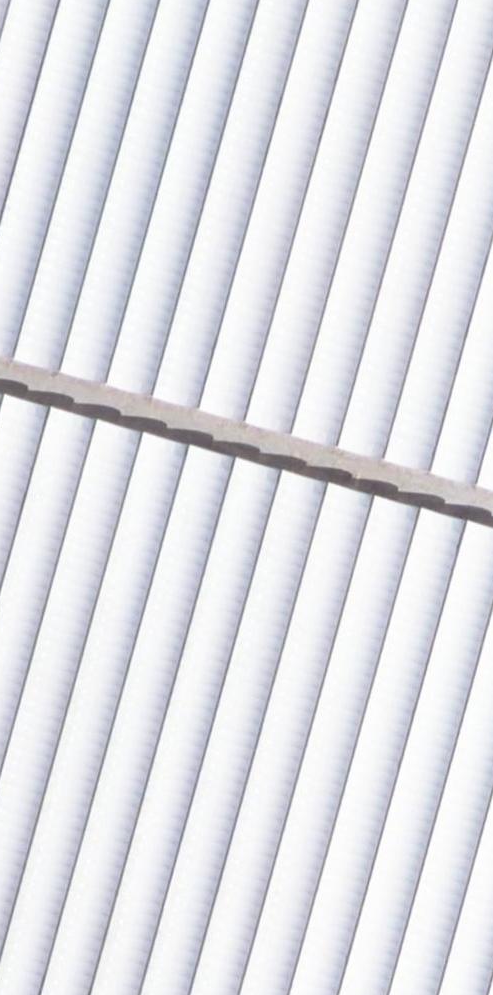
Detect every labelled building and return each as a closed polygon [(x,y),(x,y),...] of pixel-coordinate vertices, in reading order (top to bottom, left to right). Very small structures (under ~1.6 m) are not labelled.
[(0,0),(0,994),(492,994),(492,0),(0,0)]
